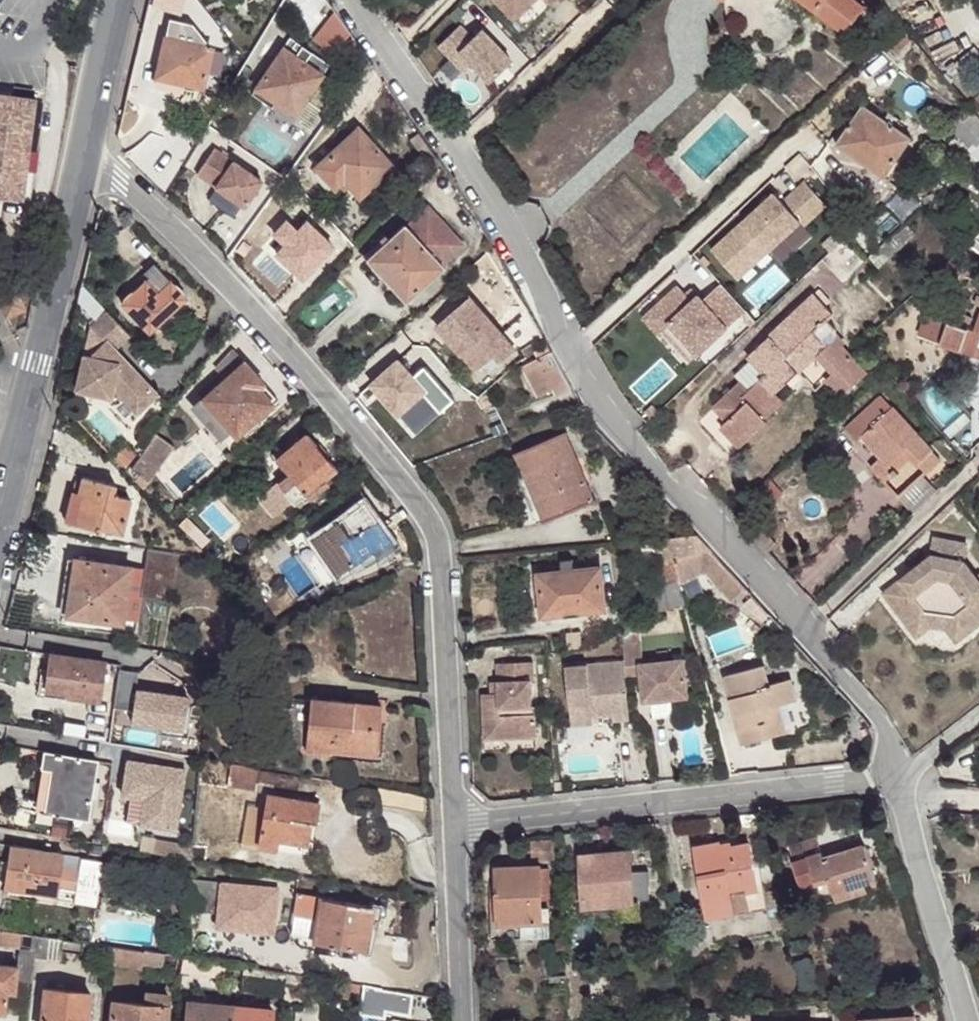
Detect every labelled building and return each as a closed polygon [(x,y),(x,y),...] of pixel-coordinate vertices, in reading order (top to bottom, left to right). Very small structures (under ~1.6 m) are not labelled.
[(181,12),(184,0),(158,0),(156,7),(181,12)] [(515,19),(534,0),(498,0),(515,19)] [(515,19),(526,29),(552,2),(550,0),(534,0),(515,19)] [(844,33),(864,8),(857,2),(855,0),(803,0),(844,33)] [(341,37),(349,32),(333,8),(303,29),(328,46),(341,37)] [(167,20),(163,39),(207,51),(191,27),(167,20)] [(460,23),(438,45),(451,58),(460,50),(471,61),(490,80),(512,58),(481,27),(472,36),(460,23)] [(360,46),(349,32),(341,37),(351,52),(360,46)] [(326,61),(287,35),(254,81),(274,95),(271,98),(290,111),(326,61)] [(207,51),(163,39),(152,77),(179,85),(191,88),(197,90),(199,81),(204,61),(207,51)] [(955,76),(978,56),(978,49),(974,44),(947,66),(955,76)] [(460,50),(451,58),(463,69),(471,61),(460,50)] [(210,63),(204,61),(199,81),(206,83),(210,63)] [(179,85),(152,77),(151,84),(176,91),(177,89),(179,85)] [(274,95),(254,81),(247,91),(267,104),(271,98),(274,95)] [(177,89),(189,93),(191,88),(179,85),(177,89)] [(195,103),(197,90),(191,88),(189,93),(187,101),(195,103)] [(20,195),(34,97),(0,92),(0,193),(20,195)] [(969,104),(948,122),(973,151),(976,150),(978,148),(978,115),(969,104)] [(886,174),(899,156),(911,139),(863,107),(836,145),(862,164),(865,159),(886,174)] [(340,177),(357,194),(388,165),(354,128),(322,157),(340,177)] [(259,179),(212,145),(195,170),(213,184),(240,203),(242,204),(259,179)] [(431,175),(442,165),(438,156),(429,163),(425,170),(431,175)] [(905,160),(899,156),(886,174),(883,178),(889,181),(905,160)] [(331,185),(335,182),(340,177),(322,157),(312,165),(331,185)] [(883,178),(886,174),(865,159),(862,164),(883,178)] [(350,200),(357,194),(340,177),(335,182),(345,192),(344,194),(350,200)] [(773,191),(710,249),(735,277),(798,219),(802,222),(823,202),(803,180),(781,200),(773,191)] [(240,203),(213,184),(205,196),(232,215),(240,203)] [(430,205),(407,226),(444,266),(467,246),(430,205)] [(868,254),(872,259),(878,253),(880,256),(909,229),(904,223),(884,240),(868,254)] [(444,266),(407,226),(406,225),(368,260),(407,302),(445,268),(444,266)] [(830,249),(845,236),(837,228),(823,241),(830,249)] [(867,259),(865,257),(850,242),(846,238),(824,259),(844,281),(867,259)] [(120,302),(149,332),(186,297),(152,261),(130,283),(134,288),(120,302)] [(509,289),(501,277),(491,284),(498,296),(509,289)] [(744,309),(719,281),(701,299),(697,295),(689,301),(683,293),(675,286),(646,313),(661,329),(668,323),(696,353),(744,309)] [(683,293),(689,301),(697,295),(690,287),(683,293)] [(746,355),(750,359),(733,375),(739,381),(712,406),(725,420),(719,426),(738,446),(766,420),(763,418),(781,401),(773,393),(817,355),(832,373),(825,379),(839,396),(866,373),(834,337),(836,333),(836,325),(827,317),(833,311),(814,290),(746,355)] [(471,291),(465,297),(476,308),(480,305),(482,302),(471,291)] [(476,308),(465,297),(432,325),(472,371),(489,356),(491,354),(485,345),(497,332),(484,317),(488,314),(480,305),(476,308)] [(128,336),(105,312),(90,326),(105,340),(88,356),(83,355),(75,389),(109,397),(112,389),(139,419),(160,400),(123,361),(118,366),(114,360),(119,355),(114,349),(128,336)] [(657,333),(661,329),(646,313),(642,317),(657,333)] [(964,342),(969,328),(925,314),(918,336),(952,348),(955,344),(957,343),(960,342),(964,342)] [(975,330),(969,328),(964,342),(960,342),(957,343),(955,344),(952,348),(953,355),(957,359),(978,366),(978,319),(975,330)] [(696,353),(668,323),(661,329),(690,359),(696,353)] [(90,326),(83,355),(88,356),(105,340),(90,326)] [(489,356),(496,363),(511,350),(497,332),(485,345),(491,354),(489,356)] [(537,350),(541,358),(525,367),(540,396),(554,390),(557,395),(571,388),(547,344),(537,350)] [(218,371),(225,379),(243,361),(231,350),(214,367),(218,371)] [(395,358),(368,383),(396,414),(421,392),(438,410),(451,397),(421,365),(410,375),(395,358)] [(235,437),(257,417),(271,403),(257,387),(261,383),(243,361),(225,379),(203,399),(235,437)] [(195,393),(203,399),(225,379),(218,371),(195,393)] [(276,399),(261,383),(257,387),(271,403),(276,399)] [(869,467),(882,482),(907,458),(921,471),(936,458),(878,396),(842,427),(853,439),(859,434),(880,457),(869,467)] [(264,423),(257,417),(235,437),(203,399),(195,407),(233,450),(264,423)] [(540,517),(538,520),(537,520),(537,522),(592,500),(591,498),(589,499),(564,436),(566,435),(565,433),(510,453),(511,456),(513,455),(520,472),(520,475),(522,473),(540,517)] [(304,494),(334,469),(304,434),(275,459),(289,475),(297,483),(296,484),(304,494)] [(157,437),(131,472),(149,486),(176,450),(157,437)] [(115,457),(125,465),(135,452),(124,444),(115,457)] [(907,458),(882,482),(894,497),(921,471),(907,458)] [(331,485),(334,469),(304,494),(312,501),(331,485)] [(532,504),(538,520),(540,517),(522,473),(520,475),(532,504)] [(79,493),(84,476),(77,474),(72,492),(79,493)] [(296,484),(289,475),(281,482),(288,490),(296,484)] [(289,475),(296,484),(297,483),(289,475)] [(83,495),(76,524),(99,529),(100,527),(120,532),(129,499),(113,494),(115,483),(84,476),(79,493),(83,495)] [(782,494),(769,479),(753,495),(766,509),(782,494)] [(65,521),(76,524),(83,495),(79,493),(72,492),(65,521)] [(360,504),(356,507),(368,523),(372,521),(360,504)] [(368,523),(356,507),(310,539),(336,577),(347,569),(364,557),(372,552),(378,559),(393,550),(372,521),(368,523)] [(208,537),(185,515),(176,523),(199,547),(208,537)] [(776,545),(763,531),(755,539),(768,553),(776,545)] [(671,547),(669,537),(657,539),(658,548),(671,547)] [(907,621),(926,606),(954,611),(965,602),(978,619),(978,573),(975,575),(963,560),(966,543),(936,537),(932,553),(884,592),(907,621)] [(75,558),(67,610),(123,618),(121,629),(136,631),(141,595),(162,598),(164,585),(172,586),(178,551),(147,547),(144,568),(75,558)] [(372,552),(364,557),(368,563),(370,566),(378,559),(372,552)] [(675,561),(656,565),(661,586),(657,587),(658,613),(662,612),(686,605),(680,583),(680,581),(675,561)] [(540,614),(603,608),(599,566),(536,572),(540,614)] [(235,577),(239,583),(247,578),(242,572),(235,577)] [(742,602),(753,614),(762,606),(751,594),(742,602)] [(907,621),(917,634),(933,624),(945,625),(956,639),(978,621),(978,619),(965,602),(954,611),(926,606),(907,621)] [(622,655),(563,661),(569,720),(592,718),(592,709),(611,708),(611,714),(628,713),(624,674),(638,673),(641,701),(686,696),(682,659),(641,663),(639,643),(622,644),(622,655)] [(69,692),(70,695),(100,700),(103,679),(108,679),(109,673),(104,673),(105,661),(51,653),(46,689),(69,692)] [(497,691),(489,691),(480,692),(482,727),(499,726),(500,738),(537,736),(535,704),(533,704),(531,678),(534,677),(533,659),(495,662),(496,678),(497,691)] [(139,671),(120,668),(114,707),(133,710),(132,722),(184,729),(187,707),(189,696),(137,689),(139,671)] [(763,668),(725,678),(742,745),(785,734),(785,732),(815,724),(808,697),(797,699),(793,683),(769,688),(763,668)] [(488,679),(489,691),(497,691),(496,678),(488,679)] [(304,748),(333,752),(334,745),(376,748),(379,724),(380,703),(309,698),(304,748)] [(192,708),(187,707),(184,729),(189,730),(192,708)] [(334,745),(333,752),(333,756),(383,761),(386,724),(379,724),(376,748),(334,745)] [(499,726),(482,727),(482,738),(500,738),(499,726)] [(55,770),(48,811),(60,814),(61,812),(87,817),(97,759),(45,750),(42,768),(44,768),(55,770)] [(301,773),(332,779),(334,757),(302,754),(301,773)] [(185,770),(127,760),(122,796),(144,800),(140,824),(175,830),(185,770)] [(256,793),(259,783),(261,769),(233,763),(229,788),(256,793)] [(44,768),(36,809),(48,811),(55,770),(44,768)] [(299,791),(301,774),(261,769),(259,783),(299,791)] [(560,792),(559,782),(551,782),(552,793),(560,792)] [(310,822),(316,824),(319,803),(267,794),(258,845),(276,848),(277,840),(307,844),(310,822)] [(310,856),(316,824),(310,822),(307,844),(277,840),(276,848),(274,850),(310,856)] [(158,837),(156,851),(191,857),(192,842),(158,837)] [(807,857),(822,852),(815,837),(791,844),(795,860),(807,857)] [(756,891),(752,865),(748,844),(722,849),(721,843),(694,847),(706,919),(709,919),(709,917),(730,914),(730,916),(733,915),(730,895),(756,891)] [(9,845),(6,859),(2,887),(2,888),(55,894),(57,885),(74,889),(72,899),(95,904),(102,859),(84,857),(83,864),(78,862),(77,869),(59,865),(62,853),(9,845)] [(824,860),(822,852),(807,857),(816,884),(828,880),(833,894),(864,884),(875,881),(864,847),(824,860)] [(62,853),(59,865),(77,869),(78,862),(83,864),(84,857),(62,853)] [(634,904),(632,872),(632,853),(581,855),(583,906),(634,904)] [(816,884),(807,857),(795,860),(802,886),(816,884)] [(758,864),(752,865),(756,891),(763,889),(758,864)] [(548,893),(540,893),(540,869),(540,867),(495,868),(496,879),(497,909),(489,910),(490,940),(550,938),(548,909),(548,893)] [(540,869),(540,893),(548,893),(547,869),(540,869)] [(186,908),(217,911),(216,926),(273,932),(278,888),(189,879),(186,908)] [(867,893),(864,884),(833,894),(835,903),(867,893)] [(763,889),(756,891),(730,895),(733,915),(767,909),(763,889)] [(293,918),(315,921),(313,939),(312,943),(365,952),(366,949),(364,948),(366,937),(367,936),(368,934),(365,933),(369,910),(371,909),(372,907),(319,899),(296,895),(293,918)] [(972,896),(959,895),(963,908),(972,908),(972,896)] [(634,905),(634,904),(583,906),(583,912),(613,912),(613,917),(640,916),(639,905),(634,905)] [(313,939),(315,921),(293,918),(290,936),(313,939)] [(0,930),(0,942),(18,944),(19,932),(0,930)] [(32,934),(19,932),(18,944),(18,949),(30,949),(32,934)] [(47,937),(35,935),(33,954),(33,957),(45,959),(47,937)] [(47,937),(45,959),(58,960),(59,951),(61,939),(47,937)] [(81,942),(61,939),(59,951),(80,954),(81,942)] [(143,951),(107,946),(105,962),(140,967),(141,963),(143,951)] [(163,954),(143,951),(141,963),(161,966),(163,954)] [(33,957),(33,954),(17,952),(16,966),(15,980),(30,981),(33,957)] [(583,970),(583,962),(565,963),(565,972),(583,970)] [(16,966),(0,964),(0,1011),(4,1012),(5,991),(15,992),(15,980),(16,966)] [(302,975),(284,972),(284,981),(304,983),(302,975)] [(357,984),(336,980),(334,993),(355,996),(357,984)] [(380,987),(359,984),(357,999),(377,1002),(380,987)] [(40,1020),(84,1020),(88,992),(44,987),(40,1020)] [(396,990),(380,987),(377,1002),(394,1005),(396,990)] [(110,1020),(164,1020),(166,1007),(167,995),(145,993),(144,1005),(112,1001),(110,1020)] [(228,1007),(186,1002),(184,1020),(227,1020),(228,1007)] [(228,1007),(227,1020),(270,1020),(271,1011),(228,1007)] [(832,1013),(832,1020),(841,1020),(840,1012),(832,1013)] [(808,1013),(773,1016),(774,1020),(810,1020),(808,1013)]
